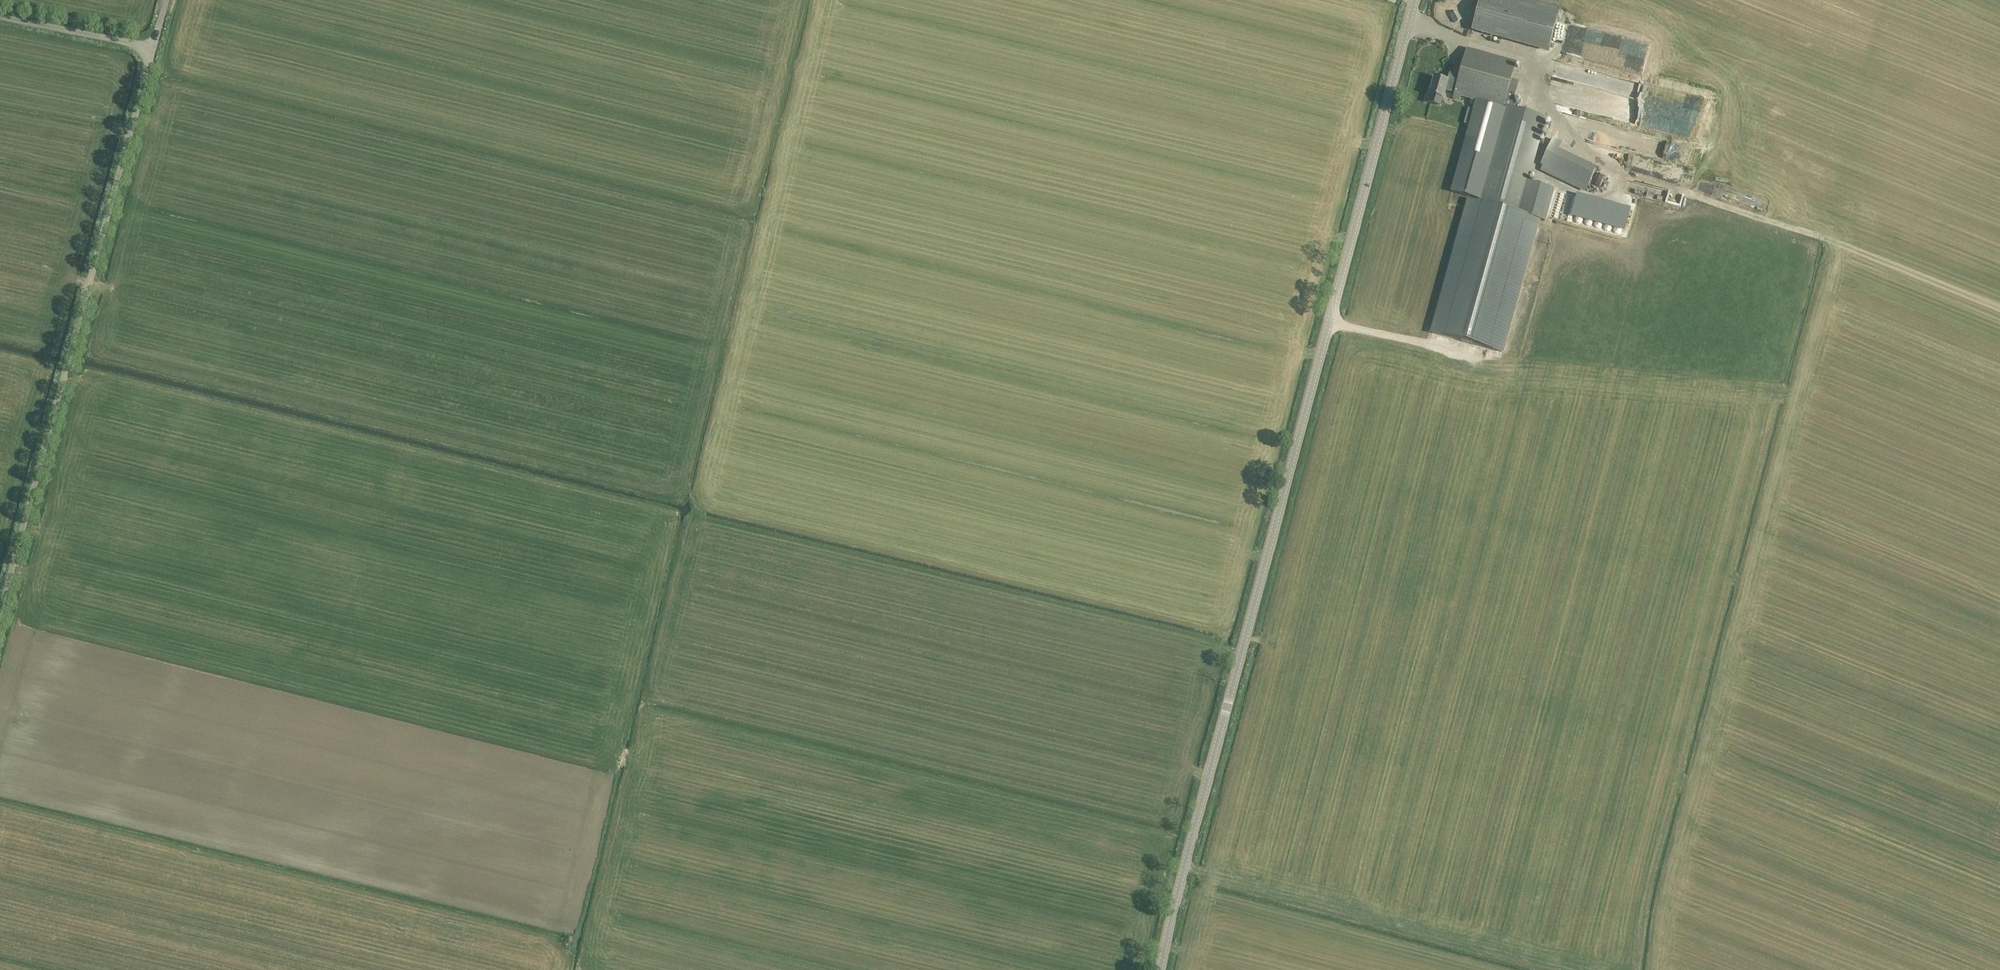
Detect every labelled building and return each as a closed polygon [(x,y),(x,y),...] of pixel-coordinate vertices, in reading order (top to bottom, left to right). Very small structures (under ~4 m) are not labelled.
[(1524,0),(1480,0),(1472,29),(1549,50),(1560,10),(1524,0)] [(1457,11),(1450,14),(1455,23),(1462,20),(1457,11)] [(1429,86),(1424,103),(1441,107),(1443,99),(1446,90),(1455,92),(1455,93),(1462,94),(1461,97),(1478,102),(1471,129),(1470,132),(1453,191),(1480,199),(1480,202),(1469,199),(1432,332),(1502,352),(1538,218),(1545,220),(1554,188),(1548,187),(1528,181),(1546,117),(1524,111),(1512,108),(1519,81),(1511,79),(1516,63),(1476,52),(1467,49),(1460,73),(1457,84),(1448,82),(1447,81),(1435,78),(1432,87),(1429,86)] [(1548,96),(1562,91),(1560,86),(1546,91),(1548,96)] [(1596,168),(1550,146),(1541,164),(1587,186),(1596,168)]
